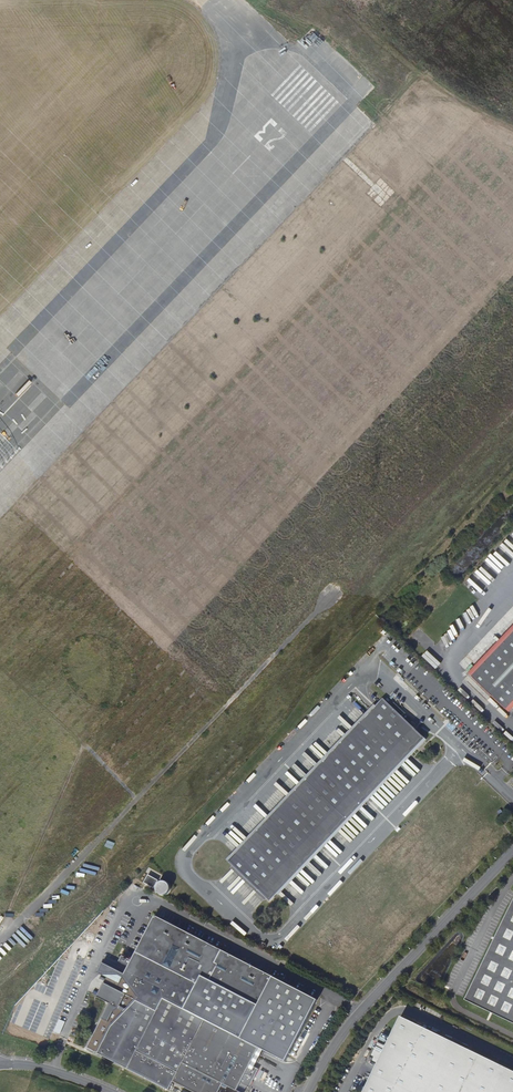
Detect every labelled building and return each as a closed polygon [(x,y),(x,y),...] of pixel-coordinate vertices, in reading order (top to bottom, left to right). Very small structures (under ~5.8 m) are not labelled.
[(471,676),(505,709),(512,702),(512,632),(471,676)] [(229,862),(269,900),(410,753),(412,754),(426,739),(384,699),(229,862)] [(512,1023),(512,902),(466,1000),(512,1023)] [(242,1039),(274,977),(262,970),(246,976),(244,970),(238,972),(236,966),(230,967),(228,962),(222,963),(217,947),(156,915),(132,961),(130,965),(127,970),(105,958),(98,972),(108,977),(120,983),(117,990),(158,1011),(164,998),(242,1039)] [(246,976),(262,970),(217,947),(222,963),(228,962),(230,967),(236,966),(238,972),(244,970),(246,976)] [(130,965),(132,961),(124,956),(121,961),(130,965)] [(117,990),(120,983),(108,977),(98,995),(111,1001),(117,990)] [(274,977),(242,1039),(259,1048),(263,1050),(286,1062),(318,1000),(274,977)] [(128,1068),(158,1011),(117,990),(111,1001),(110,1003),(87,1047),(128,1068)] [(237,1090),(241,1083),(247,1086),(249,1088),(259,1069),(254,1067),(251,1065),(259,1048),(242,1039),(164,998),(158,1011),(128,1068),(169,1090),(174,1081),(195,1091),(241,1091),(237,1090)] [(401,1016),(386,1046),(378,1041),(370,1057),(373,1059),(371,1062),(377,1065),(364,1091),(512,1091),(512,1071),(401,1016)] [(251,1065),(254,1067),(263,1050),(259,1048),(251,1065)] [(241,1083),(237,1090),(241,1091),(244,1091),(247,1086),(241,1083)]
